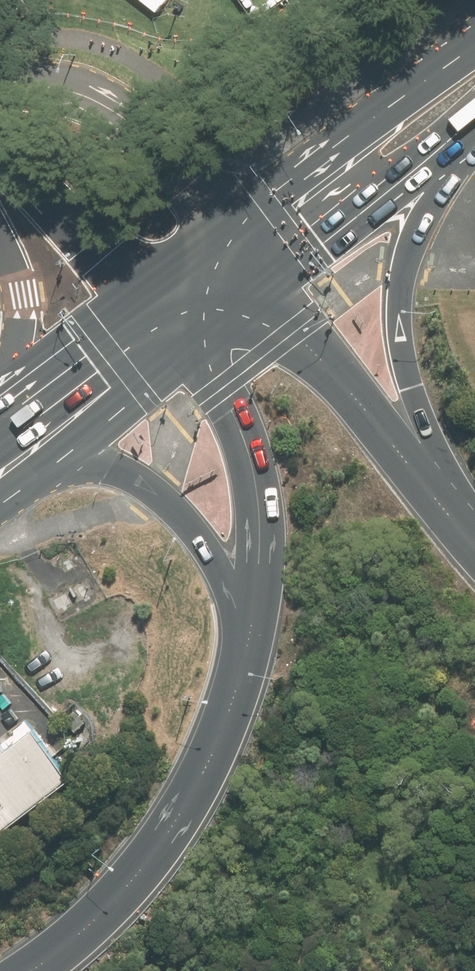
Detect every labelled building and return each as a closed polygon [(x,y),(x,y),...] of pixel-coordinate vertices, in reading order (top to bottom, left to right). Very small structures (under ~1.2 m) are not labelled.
[(82,774),(74,763),(43,724),(16,744),(13,740),(0,749),(0,836),(82,774)]
